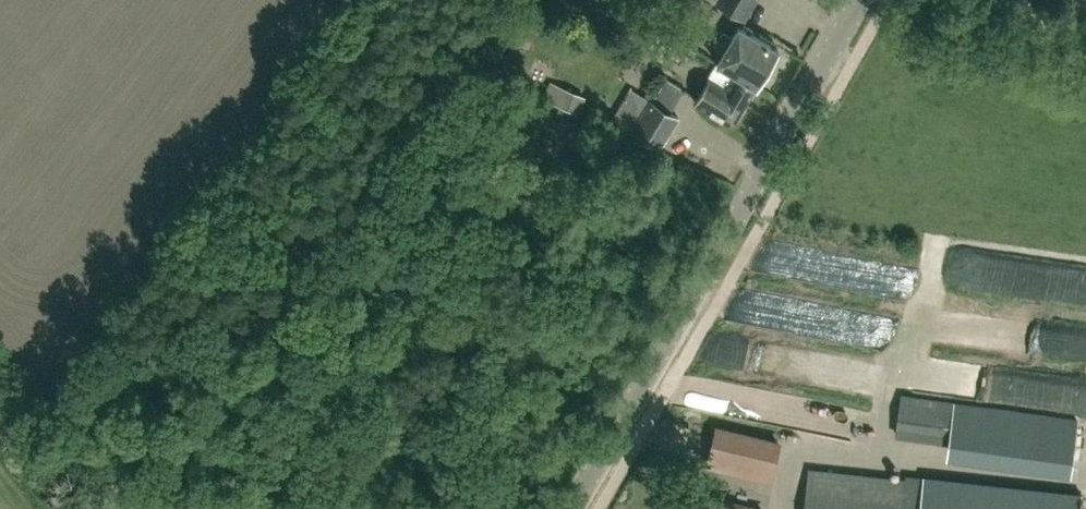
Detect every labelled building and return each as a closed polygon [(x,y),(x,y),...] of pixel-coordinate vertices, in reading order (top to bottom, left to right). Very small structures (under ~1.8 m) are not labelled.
[(751,10),(757,0),(721,0),(719,3),(745,20),(751,10)] [(717,63),(756,86),(778,51),(740,27),(733,38),(724,33),(715,47),(723,53),(717,63)] [(756,86),(717,63),(707,79),(708,80),(694,102),(731,125),(755,86),(756,87),(756,86)] [(624,108),(636,89),(618,78),(606,97),(624,108)] [(677,116),(650,99),(629,131),(656,148),(677,116)] [(884,309),(873,315),(893,349),(904,342),(884,309)] [(893,414),(893,430),(940,430),(940,414),(893,414)] [(1039,428),(1039,427),(963,421),(962,437),(984,439),(983,449),(998,451),(996,470),(1050,474),(1054,429),(1039,428)] [(718,428),(709,462),(771,478),(780,444),(718,428)] [(805,508),(922,508),(925,477),(906,475),(905,482),(809,471),(805,508)] [(701,494),(697,508),(759,508),(701,494)]
